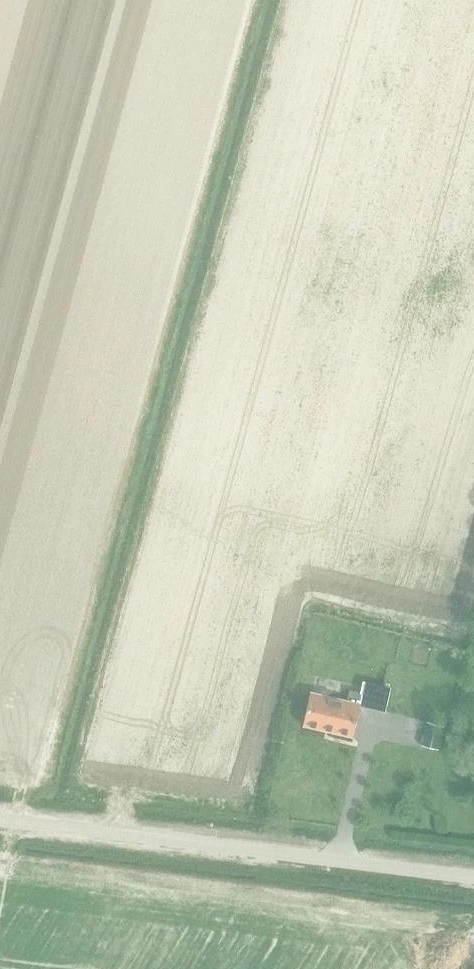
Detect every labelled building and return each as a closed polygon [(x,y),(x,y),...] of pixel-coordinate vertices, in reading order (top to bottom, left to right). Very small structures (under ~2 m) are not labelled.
[(303,724),(353,736),(362,693),(349,690),(347,700),(311,691),(303,724)] [(428,721),(421,744),(437,749),(444,725),(428,721)]
